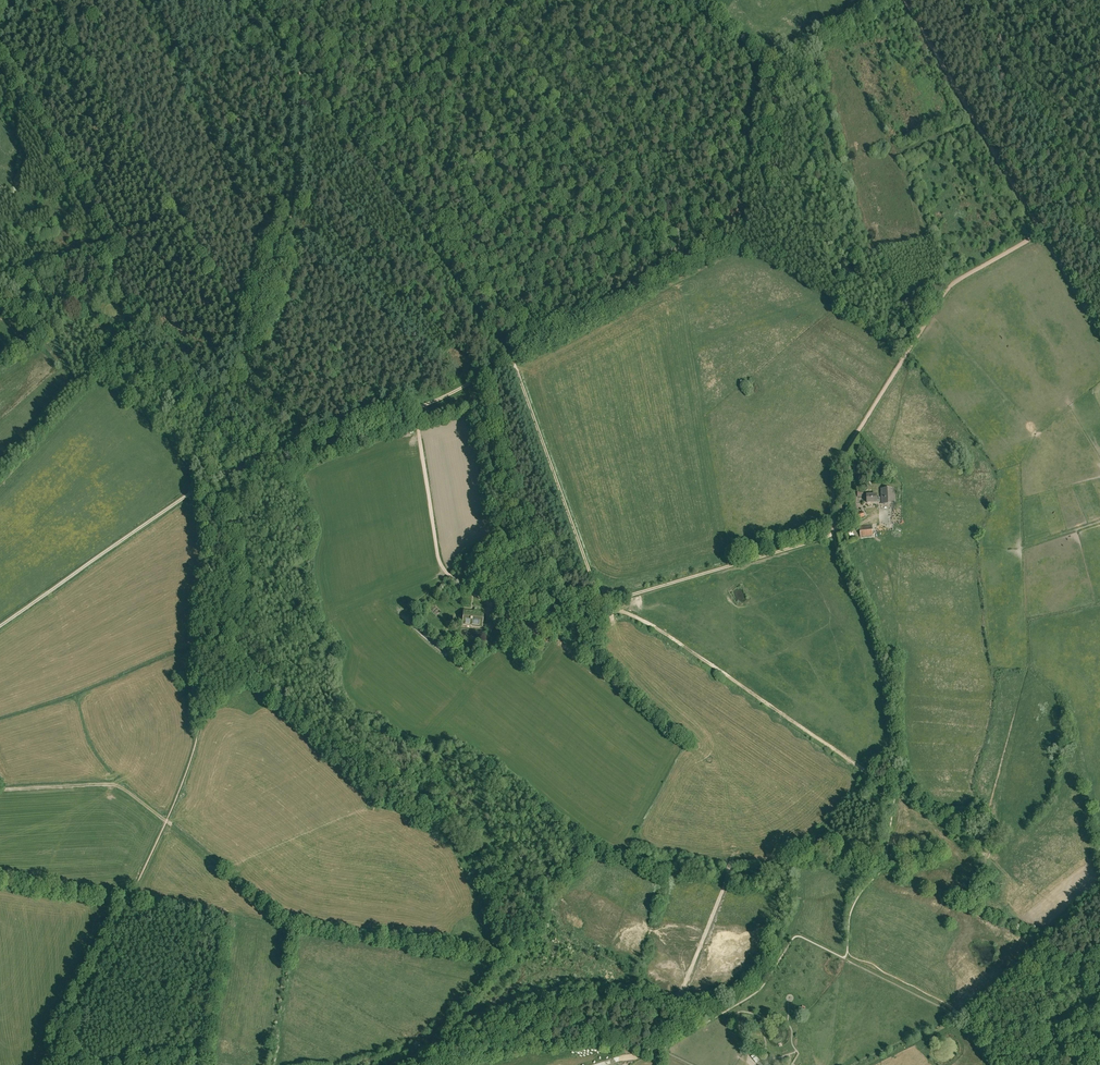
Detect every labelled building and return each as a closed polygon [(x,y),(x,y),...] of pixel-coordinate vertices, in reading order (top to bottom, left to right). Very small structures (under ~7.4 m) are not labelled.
[(882,504),(895,503),(894,489),(882,490),(882,495),(882,502),(882,504)] [(877,503),(880,503),(880,497),(877,497),(877,495),(867,495),(868,503),(877,503)] [(861,537),(873,536),(872,526),(859,527),(861,537)] [(464,610),(464,618),(463,625),(472,626),(472,627),(483,628),(486,607),(476,607),(475,611),(464,610)] [(492,645),(485,640),(481,646),(488,651),(492,645)]
